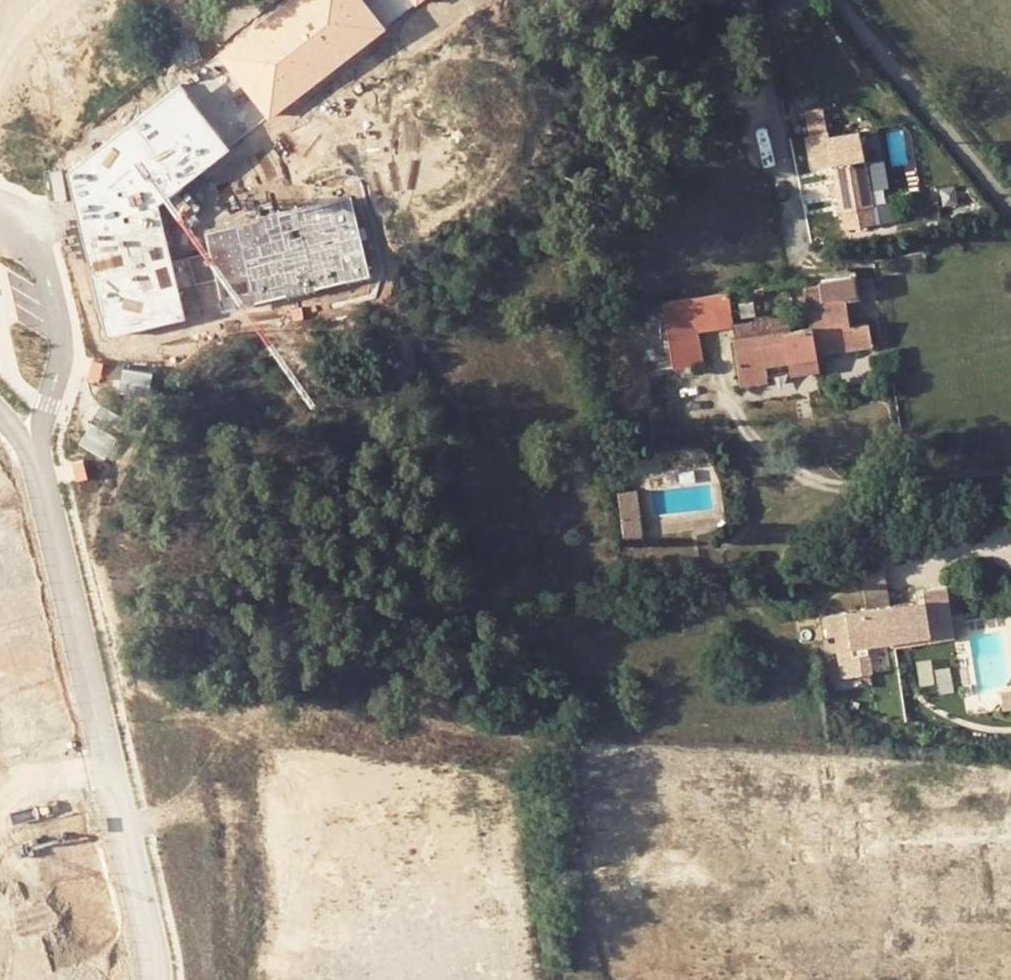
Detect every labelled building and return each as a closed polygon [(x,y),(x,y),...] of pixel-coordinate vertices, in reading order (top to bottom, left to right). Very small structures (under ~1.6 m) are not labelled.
[(225,52),(272,113),(421,0),(294,0),(225,52)] [(67,171),(105,338),(186,320),(158,201),(229,147),(181,85),(67,171)] [(809,112),(813,134),(830,131),(826,108),(809,112)] [(871,129),(875,160),(909,156),(905,125),(871,129)] [(812,135),(818,167),(837,164),(844,208),(877,204),(867,132),(833,136),(832,131),(830,131),(813,134),(812,135)] [(881,190),(884,222),(897,221),(894,189),(881,190)] [(206,227),(224,306),(348,277),(345,265),(363,261),(351,209),(332,214),(329,199),(206,227)] [(877,204),(844,208),(847,229),(880,225),(877,204)] [(810,305),(816,349),(871,341),(869,319),(850,320),(846,291),(854,290),(852,272),(821,275),(823,282),(807,283),(810,305)] [(725,320),(726,316),(723,287),(654,296),(662,364),(691,362),(688,324),(725,320)] [(810,350),(816,349),(810,305),(726,316),(725,320),(731,381),(761,378),(761,361),(782,359),(785,372),(811,370),(810,350)] [(104,362),(94,359),(89,378),(99,381),(104,362)] [(84,460),(73,462),(77,481),(88,479),(84,460)] [(639,488),(620,491),(628,538),(646,534),(639,488)] [(867,607),(846,610),(847,611),(852,645),(852,647),(930,636),(925,598),(890,603),(883,557),(860,561),(867,607)] [(925,598),(930,636),(931,641),(954,638),(948,586),(924,589),(925,598)] [(837,647),(852,645),(847,611),(831,614),(837,647)] [(1001,691),(1004,708),(1010,707),(1010,689),(1001,691)]
